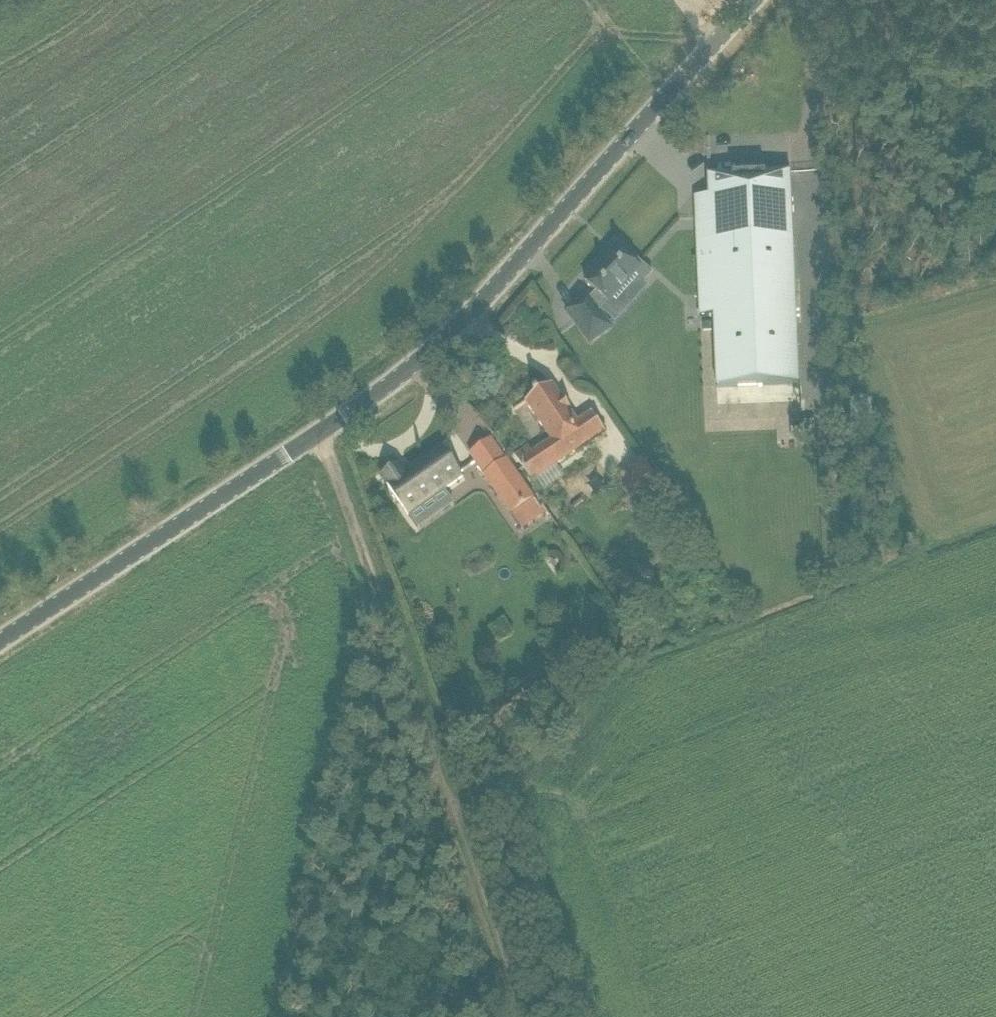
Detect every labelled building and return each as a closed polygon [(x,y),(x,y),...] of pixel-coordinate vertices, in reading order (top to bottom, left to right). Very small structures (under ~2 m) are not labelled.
[(697,256),(711,255),(717,388),(799,384),(790,173),(719,176),(719,186),(708,186),(709,196),(695,197),(697,256)] [(633,265),(616,249),(606,260),(602,257),(591,269),(595,273),(585,284),(595,293),(590,299),(587,296),(566,312),(590,345),(611,329),(600,313),(608,304),(609,305),(635,276),(644,284),(652,274),(637,261),(633,265)] [(514,456),(525,473),(532,483),(606,434),(592,413),(578,423),(552,384),(525,402),(551,441),(532,453),(528,447),(514,456)] [(404,474),(398,466),(381,478),(408,516),(462,478),(440,448),(404,474)] [(537,497),(509,457),(483,475),(521,529),(547,511),(543,507),(541,509),(534,499),(537,497)]
